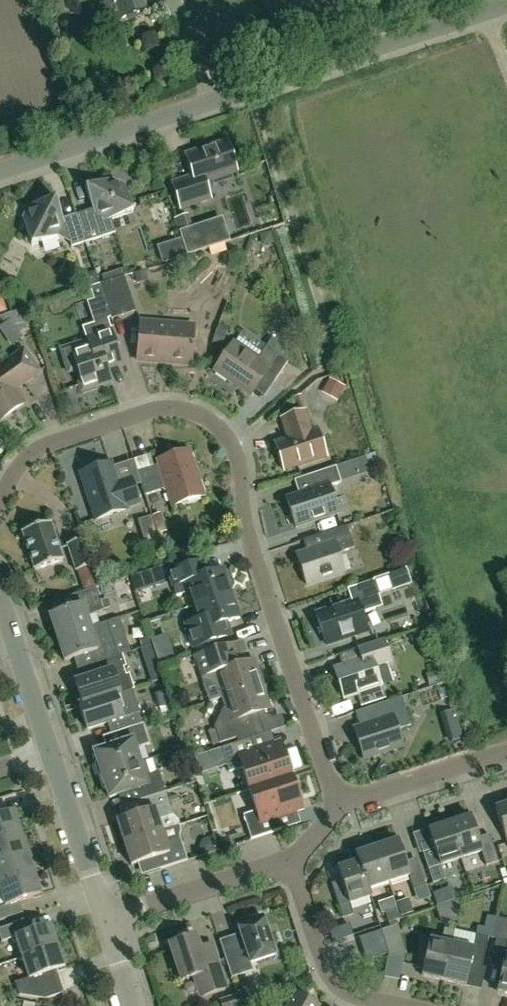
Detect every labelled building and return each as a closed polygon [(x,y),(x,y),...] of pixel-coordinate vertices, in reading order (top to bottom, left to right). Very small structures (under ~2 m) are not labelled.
[(144,0),(112,0),(112,2),(116,0),(122,18),(147,9),(144,0)] [(181,208),(211,198),(205,182),(237,171),(227,141),(186,154),(193,177),(173,183),(181,208)] [(76,214),(85,242),(116,232),(112,219),(134,212),(125,185),(112,179),(86,187),(93,209),(76,214)] [(85,242),(76,214),(63,219),(56,197),(29,206),(23,218),(31,245),(67,233),(72,247),(85,242)] [(219,242),(212,223),(192,230),(187,216),(176,220),(187,253),(219,242)] [(123,276),(104,282),(100,284),(111,318),(135,311),(123,276)] [(78,371),(84,390),(112,381),(108,370),(122,365),(107,318),(83,326),(87,338),(59,347),(67,375),(78,371)] [(191,364),(194,326),(141,322),(138,360),(191,364)] [(272,338),(266,346),(243,331),(235,344),(233,343),(214,370),(251,395),(265,374),(275,381),(294,353),(272,338)] [(24,349),(0,366),(0,420),(25,403),(15,389),(40,372),(24,349)] [(311,431),(305,411),(282,418),(288,438),(275,442),(284,470),(327,456),(317,429),(311,431)] [(144,434),(132,437),(140,464),(151,461),(144,434)] [(204,495),(189,450),(158,460),(159,464),(137,471),(145,495),(167,488),(173,505),(204,495)] [(117,482),(111,463),(81,473),(96,519),(126,509),(125,507),(139,503),(131,478),(117,482)] [(296,527),(338,513),(329,486),(342,482),(336,466),(313,473),(318,489),(287,499),(296,527)] [(35,569),(63,560),(51,522),(22,531),(35,569)] [(307,585),(345,573),(339,553),(354,548),(347,525),(321,534),(324,546),(297,555),(307,585)] [(75,571),(92,565),(83,538),(66,544),(75,571)] [(224,568),(212,572),(207,559),(194,563),(169,572),(177,596),(188,592),(193,606),(232,593),(230,588),(232,587),(234,584),(230,575),(227,573),(225,573),(224,568)] [(408,574),(392,577),(396,596),(412,592),(408,574)] [(326,644),(367,630),(362,613),(383,606),(374,580),(348,589),(352,602),(317,614),(326,644)] [(57,638),(90,627),(87,615),(103,610),(96,587),(72,595),(76,606),(50,615),(57,638)] [(240,618),(232,593),(193,606),(198,620),(186,624),(193,648),(219,639),(233,635),(228,622),(240,618)] [(107,621),(90,627),(57,638),(65,661),(91,652),(95,663),(118,656),(107,621)] [(386,698),(383,687),(376,666),(392,661),(384,640),(358,648),(361,658),(334,667),(345,699),(358,695),(361,706),(386,698)] [(223,697),(262,684),(253,660),(242,663),(235,643),(209,651),(210,655),(195,660),(209,702),(223,696),(223,697)] [(145,646),(128,650),(143,712),(173,705),(167,682),(155,685),(145,646)] [(115,695),(132,690),(134,689),(129,673),(126,674),(124,667),(126,666),(122,654),(118,656),(95,663),(98,675),(76,682),(83,704),(83,705),(115,695)] [(265,734),(258,713),(270,709),(262,684),(223,697),(226,704),(215,727),(215,728),(220,743),(237,738),(238,742),(252,738),(265,734)] [(138,725),(135,715),(140,713),(132,690),(115,695),(83,705),(83,704),(79,706),(87,729),(111,721),(115,732),(119,731),(121,731),(138,725)] [(364,758),(403,746),(398,730),(411,725),(402,697),(373,706),(378,721),(354,729),(364,758)] [(98,776),(152,758),(152,757),(139,761),(135,748),(150,744),(143,723),(138,725),(121,731),(119,731),(123,742),(94,752),(97,759),(94,764),(98,776)] [(249,789),(294,775),(291,763),(288,764),(281,743),(256,751),(252,738),(238,742),(221,748),(227,765),(229,772),(242,768),(249,789)] [(200,774),(227,765),(221,748),(195,757),(200,774)] [(156,772),(152,758),(98,776),(102,788),(107,790),(109,797),(138,788),(141,800),(165,792),(159,771),(156,772)] [(294,775),(249,789),(257,811),(243,815),(251,839),(282,829),(278,817),(302,809),(295,787),(298,786),(294,775)] [(124,843),(180,825),(179,820),(173,815),(165,792),(141,800),(138,801),(142,813),(117,821),(124,843)] [(496,807),(506,842),(506,804),(496,807)] [(20,832),(14,811),(0,815),(0,839),(20,832)] [(449,823),(461,858),(482,852),(486,865),(498,861),(489,834),(478,838),(471,816),(449,823)] [(441,865),(461,858),(449,823),(428,830),(435,848),(423,852),(433,883),(445,879),(441,865)] [(180,825),(124,843),(131,865),(157,857),(161,869),(187,860),(180,837),(182,829),(180,825)] [(27,852),(20,832),(0,839),(0,861),(27,852)] [(377,846),(389,882),(410,875),(398,839),(377,846)] [(368,889),(369,889),(389,882),(377,846),(356,853),(358,861),(359,861),(368,889)] [(34,873),(27,852),(0,861),(0,884),(34,873)] [(371,896),(369,889),(368,889),(359,861),(358,861),(338,868),(343,883),(332,886),(343,918),(353,914),(349,903),(371,896)] [(0,884),(0,890),(5,906),(41,894),(34,873),(0,884)] [(423,875),(411,879),(414,889),(426,885),(423,875)] [(491,876),(475,881),(478,890),(494,885),(491,876)] [(389,923),(401,919),(397,909),(385,913),(389,923)] [(452,943),(444,980),(466,985),(470,964),(482,967),(488,936),(492,937),(497,917),(487,915),(485,927),(478,926),(476,935),(455,930),(452,943)] [(275,955),(263,917),(249,921),(249,918),(237,922),(241,933),(235,945),(222,949),(232,978),(246,973),(243,965),(275,955)] [(492,937),(496,938),(494,948),(506,951),(506,949),(506,919),(497,917),(492,937)] [(58,946),(51,925),(33,930),(29,919),(0,929),(0,937),(1,942),(15,937),(22,958),(58,946)] [(385,942),(388,953),(390,957),(405,952),(397,925),(382,930),(385,942)] [(444,980),(452,943),(455,930),(444,928),(441,941),(430,939),(426,956),(418,954),(416,966),(424,967),(422,975),(444,980)] [(362,949),(385,942),(382,930),(359,938),(362,949)] [(212,943),(199,947),(195,936),(170,944),(182,980),(194,976),(200,996),(227,988),(212,943)] [(366,960),(388,953),(385,942),(362,949),(366,960)] [(58,946),(22,958),(29,978),(15,983),(19,995),(45,999),(60,994),(56,982),(57,981),(53,971),(65,967),(58,946)] [(505,955),(497,992),(506,994),(506,955),(505,955)] [(271,994),(262,978),(239,992),(248,1005),(251,1005),(271,994)] [(296,994),(289,1005),(316,1005),(296,994)]
